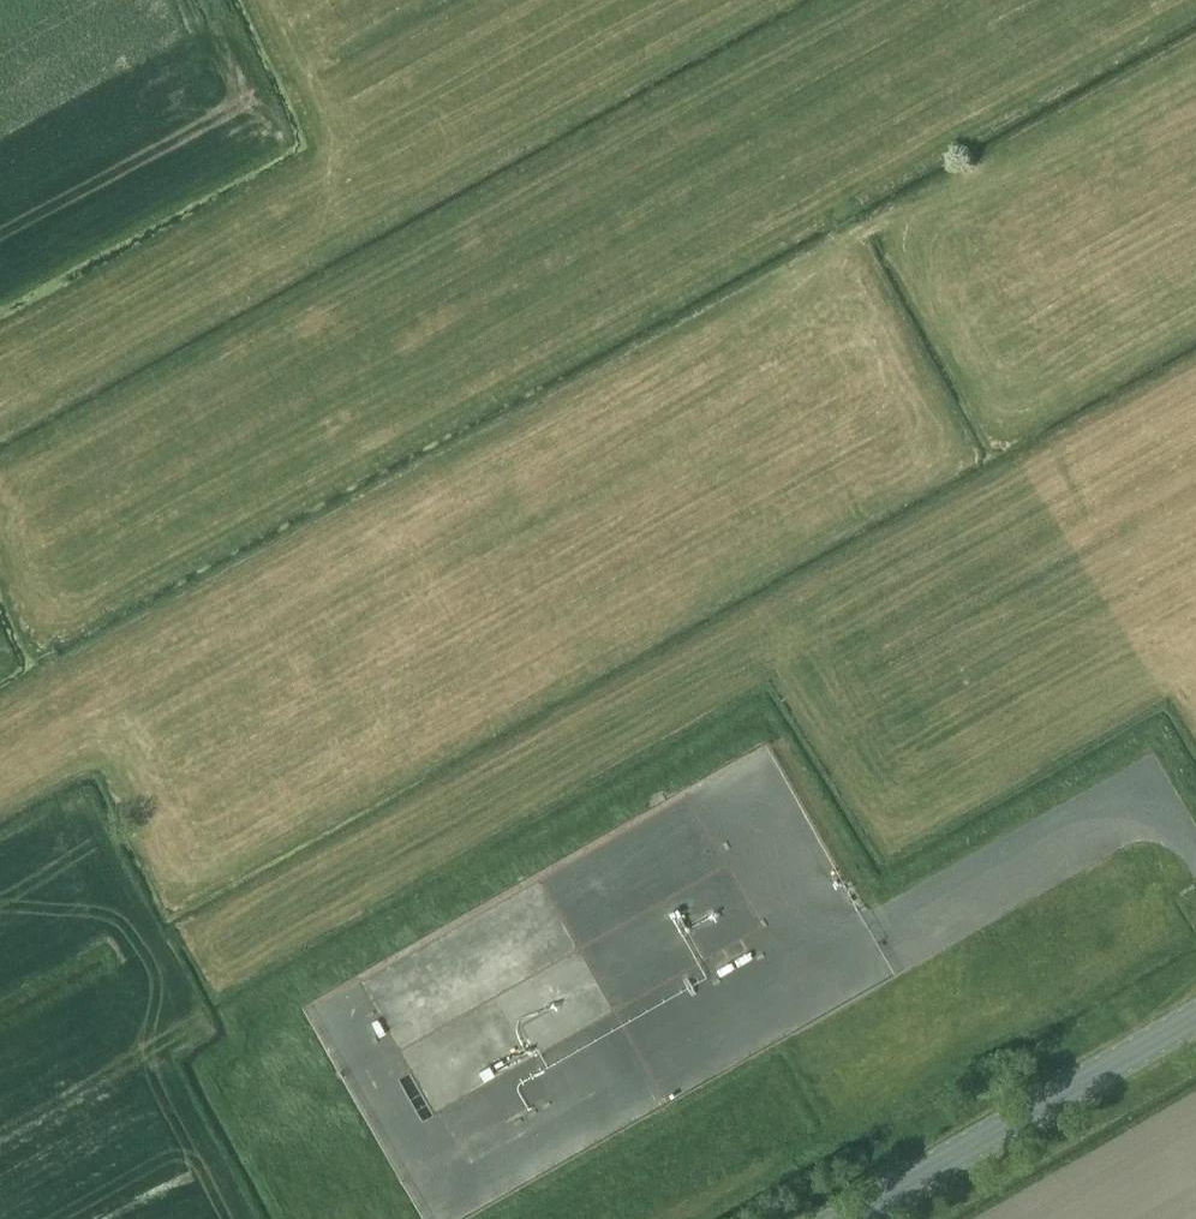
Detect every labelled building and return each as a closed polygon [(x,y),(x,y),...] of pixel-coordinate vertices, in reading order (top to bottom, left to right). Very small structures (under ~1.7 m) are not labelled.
[(425,1039),(409,1047),(437,1102),(502,1070),(491,1047),(475,1055),(473,1051),(462,1057),(454,1039),(431,1051),(425,1039)]
